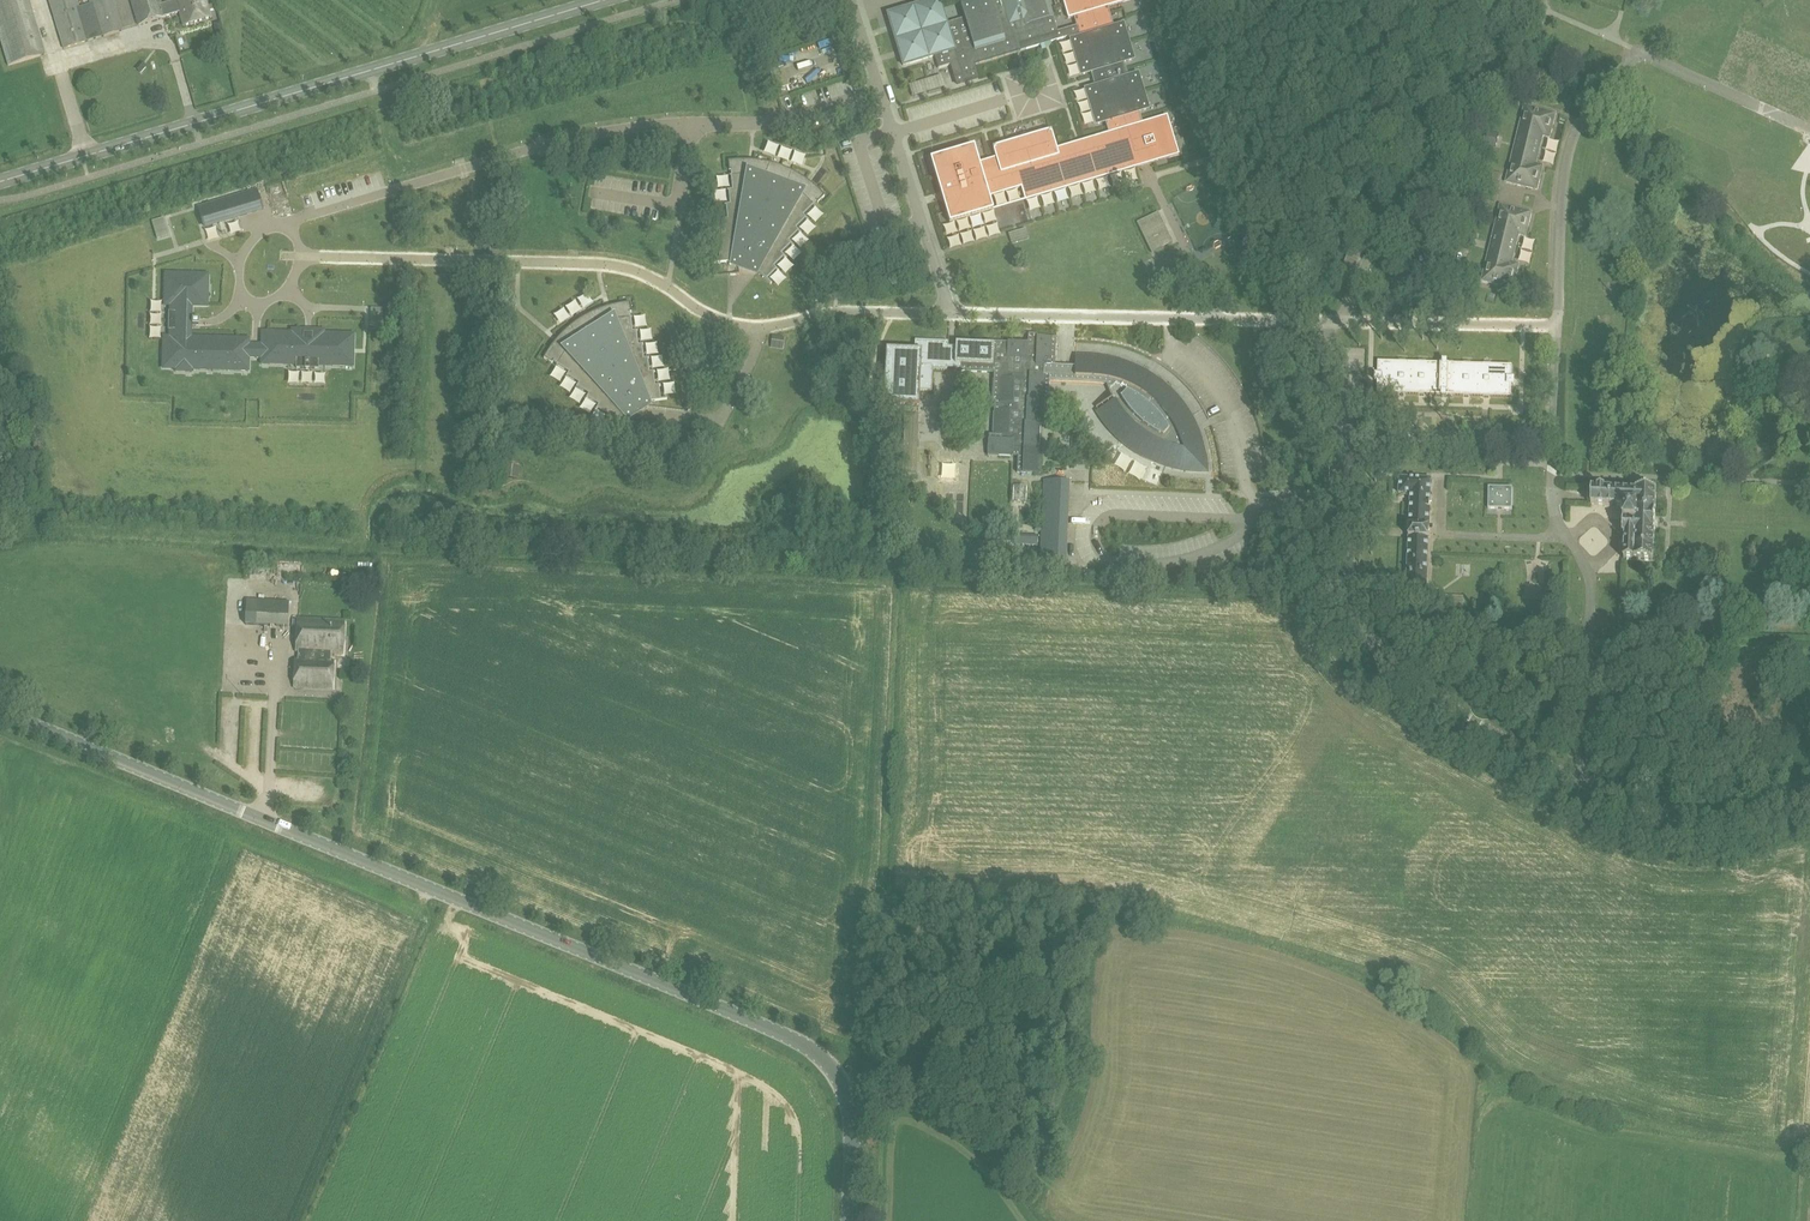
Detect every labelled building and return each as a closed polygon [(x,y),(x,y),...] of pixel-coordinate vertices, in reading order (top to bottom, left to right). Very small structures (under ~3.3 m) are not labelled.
[(46,54),(29,0),(0,0),(0,40),(8,66),(46,54)] [(89,4),(79,7),(77,0),(48,0),(63,50),(123,31),(114,0),(88,0),(89,4)] [(166,17),(164,17),(161,5),(162,5),(161,0),(130,0),(138,27),(166,18),(166,17)] [(166,17),(180,13),(183,26),(211,18),(206,0),(175,0),(175,1),(162,5),(161,5),(164,17),(166,17)] [(887,14),(903,66),(935,56),(939,69),(951,65),(956,84),(978,76),(974,65),(1079,34),(1080,38),(1073,40),(1083,74),(1090,72),(1095,87),(1088,89),(1098,125),(1105,123),(1108,133),(1055,149),(1049,130),(1008,143),(1009,145),(1005,146),(1004,145),(1003,145),(1002,145),(993,147),(996,158),(979,163),(974,146),(930,159),(949,224),(993,211),(989,197),(1021,188),(1025,201),(1140,167),(1141,166),(1142,166),(1142,165),(1142,164),(1149,162),(1150,163),(1151,163),(1152,163),(1179,155),(1167,116),(1142,123),(1139,112),(1146,110),(1135,75),(1128,77),(1124,62),(1131,60),(1121,25),(1114,27),(1109,12),(1108,7),(1131,0),(1062,0),(1068,19),(1074,17),(1077,27),(1058,32),(1048,0),(970,0),(961,3),(966,19),(947,25),(939,0),(934,0),(887,14)] [(819,52),(787,60),(789,67),(821,59),(819,52)] [(941,75),(909,85),(912,96),(944,87),(941,75)] [(852,84),(839,88),(841,97),(855,93),(852,84)] [(770,113),(768,97),(757,98),(760,115),(770,113)] [(1550,137),(1556,114),(1525,107),(1507,182),(1537,190),(1543,167),(1536,165),(1543,136),(1550,137)] [(1482,143),(1496,147),(1499,135),(1486,131),(1482,143)] [(877,159),(880,167),(890,164),(887,156),(877,159)] [(727,191),(728,191),(730,204),(724,205),(725,206),(726,206),(727,219),(722,219),(722,220),(723,220),(725,233),(719,234),(720,235),(721,235),(722,248),(717,248),(717,249),(718,249),(719,262),(713,263),(714,264),(738,261),(738,265),(751,270),(754,267),(758,271),(771,284),(771,283),(767,279),(776,270),(777,271),(778,270),(774,267),(784,257),(784,258),(785,257),(781,254),(791,245),(792,245),(789,241),(798,232),(799,233),(800,232),(796,228),(805,219),(806,220),(807,219),(803,216),(813,206),(814,207),(813,206),(817,202),(818,203),(820,201),(823,198),(825,196),(824,195),(823,194),(822,193),(821,192),(820,191),(819,190),(818,189),(817,188),(816,187),(815,186),(814,185),(812,184),(811,183),(810,183),(809,182),(808,181),(807,180),(806,179),(804,178),(803,178),(802,177),(801,176),(800,175),(798,175),(797,174),(796,173),(795,172),(793,172),(792,171),(791,171),(789,170),(788,169),(787,169),(785,168),(784,168),(783,167),(781,167),(780,166),(779,166),(777,165),(776,165),(775,164),(773,164),(772,164),(770,163),(769,163),(768,163),(766,162),(765,162),(763,162),(762,161),(761,161),(759,161),(758,161),(756,161),(755,161),(754,160),(752,160),(751,160),(749,160),(748,160),(746,160),(745,160),(743,160),(742,160),(741,160),(739,160),(738,160),(736,160),(735,160),(733,161),(732,161),(731,161),(729,161),(728,161),(729,171),(730,171),(731,176),(730,176),(730,177),(731,177),(732,190),(727,190),(727,191)] [(869,190),(860,193),(863,199),(871,197),(869,190)] [(199,208),(204,227),(262,209),(256,191),(199,208)] [(895,208),(904,203),(898,193),(889,197),(895,208)] [(1513,288),(1519,265),(1512,264),(1519,235),(1526,236),(1531,213),(1502,206),(1483,281),(1513,288)] [(1158,212),(1137,222),(1151,253),(1172,242),(1158,212)] [(152,222),(157,239),(169,235),(163,218),(152,222)] [(449,246),(451,254),(464,251),(462,243),(449,246)] [(225,269),(239,268),(238,251),(225,252),(225,269)] [(163,361),(163,368),(176,368),(176,372),(193,373),(193,369),(199,369),(200,370),(219,371),(220,371),(220,370),(221,370),(227,370),(227,371),(228,371),(228,370),(234,370),(235,371),(236,371),(249,371),(249,358),(261,359),(261,365),(262,365),(262,364),(269,364),(269,365),(270,365),(282,365),(283,365),(283,364),(290,364),(289,366),(290,366),(290,364),(297,364),(296,368),(305,369),(305,370),(309,370),(309,369),(318,369),(318,365),(324,365),(324,366),(325,366),(325,365),(332,365),(332,366),(333,366),(335,366),(344,367),(345,367),(345,366),(346,366),(352,366),(352,367),(353,367),(354,350),(354,335),(354,334),(347,334),(346,335),(340,335),(340,334),(339,334),(339,335),(336,335),(333,335),(332,334),(332,333),(325,333),(325,334),(319,334),(319,332),(319,331),(318,331),(312,331),(311,331),(311,332),(311,334),(306,334),(306,332),(306,331),(305,331),(298,331),(297,331),(297,334),(291,334),(291,332),(285,332),(284,332),(284,333),(277,333),(277,332),(276,332),(276,333),(270,333),(270,332),(269,332),(262,332),(262,345),(255,345),(250,345),(250,341),(250,339),(249,339),(229,338),(228,338),(228,339),(221,339),(221,338),(221,339),(214,339),(214,338),(213,338),(201,337),(201,338),(200,338),(193,338),(191,338),(192,326),(198,327),(199,317),(192,317),(192,305),(208,305),(208,299),(208,298),(207,297),(207,295),(207,291),(208,291),(208,290),(207,290),(207,284),(208,284),(208,283),(208,282),(209,276),(198,276),(196,276),(196,274),(188,274),(180,274),(178,273),(178,275),(165,275),(165,282),(165,283),(166,283),(166,289),(165,289),(165,290),(166,290),(165,296),(165,297),(164,297),(164,304),(173,305),(172,313),(169,313),(169,330),(172,330),(172,339),(163,338),(163,345),(163,346),(164,346),(164,353),(163,352),(163,353),(164,353),(164,360),(163,360),(163,361)] [(630,313),(632,313),(631,310),(631,306),(630,303),(629,303),(628,303),(626,303),(625,303),(623,304),(622,304),(621,304),(619,304),(618,305),(616,305),(615,305),(614,305),(612,306),(611,306),(609,306),(608,307),(607,307),(605,308),(604,308),(603,309),(601,309),(600,310),(599,310),(597,311),(596,311),(595,312),(593,312),(592,313),(591,314),(589,314),(588,315),(587,316),(586,316),(584,317),(583,318),(582,318),(581,319),(579,320),(578,321),(577,321),(576,322),(575,323),(573,324),(572,325),(571,326),(570,327),(569,328),(568,328),(567,329),(566,330),(565,331),(564,332),(563,333),(562,334),(561,335),(560,336),(559,337),(558,338),(557,340),(556,341),(555,342),(554,343),(553,344),(552,345),(551,346),(550,347),(550,349),(549,350),(548,351),(547,352),(546,353),(546,355),(545,356),(544,357),(544,358),(552,364),(553,363),(557,365),(556,366),(557,367),(558,366),(569,372),(566,377),(567,378),(568,376),(579,383),(576,388),(577,388),(578,387),(589,394),(586,398),(587,399),(588,398),(599,405),(596,409),(597,410),(598,409),(609,416),(606,420),(607,421),(608,420),(618,426),(615,432),(616,432),(623,421),(625,418),(629,411),(632,414),(643,407),(644,406),(643,403),(648,402),(667,400),(667,398),(661,399),(659,387),(661,387),(660,385),(655,386),(654,373),(655,373),(655,372),(650,372),(648,359),(649,359),(649,358),(644,359),(642,346),(644,346),(643,344),(638,345),(637,332),(638,332),(638,331),(633,331),(631,319),(632,319),(632,317),(631,317),(630,313)] [(772,336),(771,346),(783,347),(784,338),(772,336)] [(1055,366),(1056,338),(1036,337),(1036,345),(1028,345),(1028,342),(1008,341),(1008,345),(1003,345),(1003,343),(993,342),(992,344),(956,342),(955,347),(948,347),(948,342),(915,340),(914,350),(886,349),(883,404),(919,405),(920,391),(932,392),(933,370),(947,371),(947,368),(954,368),(954,369),(960,369),(960,371),(994,373),(992,403),(994,403),(993,435),(988,435),(987,455),(1012,457),(1017,457),(1017,473),(1041,474),(1042,448),(1039,448),(1040,424),(1044,425),(1044,402),(1044,401),(1044,400),(1048,400),(1049,381),(1049,375),(1044,374),(1044,366),(1055,366)] [(1075,367),(1055,366),(1044,366),(1044,374),(1049,375),(1049,381),(1100,383),(1107,384),(1107,386),(1107,387),(1108,388),(1108,390),(1109,391),(1109,392),(1110,394),(1111,395),(1111,396),(1112,398),(1096,407),(1098,412),(1099,413),(1100,415),(1101,416),(1101,417),(1102,419),(1103,420),(1104,421),(1105,422),(1106,423),(1107,425),(1107,426),(1108,427),(1109,428),(1110,429),(1111,430),(1112,432),(1113,433),(1114,434),(1115,435),(1116,436),(1117,437),(1118,437),(1124,443),(1125,444),(1126,445),(1127,446),(1128,447),(1129,448),(1131,448),(1132,449),(1133,450),(1134,451),(1136,452),(1137,453),(1138,453),(1139,454),(1141,455),(1142,456),(1143,456),(1145,457),(1146,458),(1147,459),(1149,459),(1150,460),(1151,460),(1153,461),(1154,462),(1155,462),(1157,463),(1158,463),(1159,464),(1160,464),(1162,465),(1163,465),(1165,466),(1166,466),(1167,466),(1169,467),(1170,467),(1172,468),(1173,468),(1175,468),(1176,469),(1178,469),(1179,469),(1181,470),(1182,470),(1184,470),(1185,470),(1187,470),(1188,471),(1190,471),(1191,471),(1193,471),(1194,471),(1196,471),(1197,471),(1199,471),(1200,471),(1204,471),(1206,471),(1205,464),(1205,462),(1205,461),(1205,459),(1204,458),(1204,456),(1204,455),(1204,453),(1203,452),(1203,450),(1203,449),(1202,447),(1202,446),(1202,444),(1201,443),(1201,441),(1200,440),(1200,439),(1199,437),(1199,436),(1198,434),(1198,433),(1197,432),(1197,430),(1196,429),(1195,427),(1195,426),(1194,425),(1194,423),(1193,422),(1192,421),(1191,419),(1191,418),(1190,417),(1189,415),(1188,414),(1188,413),(1187,412),(1186,410),(1185,409),(1184,408),(1183,407),(1183,405),(1182,404),(1181,403),(1180,402),(1179,401),(1178,399),(1177,398),(1176,397),(1175,396),(1174,395),(1173,394),(1172,393),(1171,392),(1170,391),(1169,390),(1167,389),(1166,388),(1165,387),(1164,386),(1163,385),(1162,384),(1161,383),(1159,382),(1158,381),(1157,380),(1156,379),(1154,378),(1153,378),(1152,377),(1151,376),(1149,375),(1148,374),(1147,374),(1145,373),(1144,372),(1143,371),(1141,371),(1140,370),(1139,369),(1137,369),(1136,368),(1135,368),(1133,367),(1132,366),(1131,366),(1129,365),(1128,365),(1126,364),(1125,364),(1123,363),(1122,363),(1121,362),(1119,362),(1118,362),(1116,361),(1115,361),(1113,361),(1112,360),(1110,360),(1109,360),(1107,359),(1106,359),(1104,359),(1103,359),(1101,359),(1100,358),(1098,358),(1097,358),(1095,358),(1094,358),(1093,358),(1075,357),(1075,367)] [(1400,361),(1400,362),(1378,361),(1378,374),(1376,374),(1375,381),(1378,381),(1377,393),(1399,394),(1399,395),(1405,395),(1405,394),(1419,394),(1419,396),(1425,396),(1425,395),(1436,395),(1436,396),(1442,397),(1446,397),(1453,397),(1453,395),(1463,396),(1463,397),(1470,397),(1470,396),(1484,396),(1484,397),(1490,398),(1490,397),(1511,397),(1512,385),(1514,385),(1514,378),(1512,378),(1512,365),(1491,365),(1491,364),(1485,363),(1485,365),(1471,364),(1471,363),(1464,363),(1464,364),(1454,364),(1454,362),(1448,362),(1448,361),(1443,361),(1443,362),(1437,362),(1437,363),(1426,363),(1426,362),(1420,362),(1420,363),(1406,362),(1406,361),(1400,361)] [(1075,410),(1073,409),(1073,411),(1072,412),(1072,414),(1072,416),(1072,417),(1072,419),(1073,421),(1073,422),(1074,424),(1075,425),(1076,427),(1077,428),(1078,429),(1079,430),(1080,431),(1082,432),(1083,433),(1085,434),(1086,434),(1087,433),(1087,431),(1088,430),(1088,428),(1088,426),(1088,425),(1087,423),(1087,422),(1086,420),(1086,419),(1085,417),(1084,416),(1083,415),(1082,414),(1081,413),(1079,412),(1078,411),(1076,410),(1075,410)] [(918,414),(905,414),(902,472),(916,472),(918,414)] [(519,466),(507,465),(505,478),(517,479),(519,466)] [(963,480),(962,466),(945,466),(945,480),(963,480)] [(1409,528),(1409,537),(1407,574),(1407,586),(1427,587),(1429,537),(1429,529),(1431,480),(1400,478),(1399,494),(1410,494),(1409,528)] [(1043,480),(1039,572),(1065,573),(1069,481),(1043,480)] [(1013,486),(1012,501),(1027,502),(1027,487),(1013,486)] [(1512,487),(1489,487),(1488,509),(1512,509),(1512,487)] [(1591,505),(1624,506),(1623,535),(1626,535),(1625,548),(1625,561),(1653,562),(1656,492),(1636,491),(1636,492),(1611,491),(1611,489),(1592,489),(1592,490),(1592,504),(1591,505)] [(1466,502),(1467,517),(1479,517),(1478,502),(1466,502)] [(1035,541),(1037,527),(1019,524),(1017,538),(1035,541)] [(245,624),(287,627),(289,601),(247,599),(245,624)] [(331,659),(331,653),(343,654),(345,621),(297,618),(296,650),(298,650),(298,658),(295,658),(293,686),(333,688),(334,659),(331,659)]
